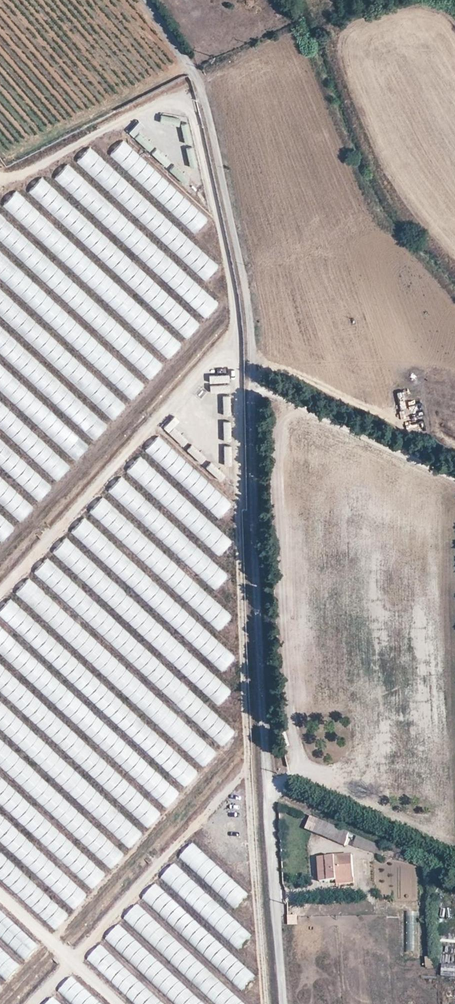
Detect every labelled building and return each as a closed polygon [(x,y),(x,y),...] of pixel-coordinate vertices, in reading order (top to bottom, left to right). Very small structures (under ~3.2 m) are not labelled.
[(159,113),(158,121),(177,124),(179,116),(159,113)] [(126,128),(130,134),(143,126),(139,120),(126,128)] [(183,142),(191,141),(188,121),(179,122),(183,142)] [(139,130),(134,135),(148,149),(153,144),(139,130)] [(195,233),(208,218),(121,139),(107,154),(195,233)] [(196,164),(194,144),(185,145),(188,166),(196,164)] [(76,159),(204,281),(217,267),(88,145),(76,159)] [(166,166),(171,160),(155,146),(150,151),(166,166)] [(166,255),(66,162),(53,176),(153,269),(166,255)] [(172,163),(168,169),(183,180),(187,173),(172,163)] [(40,177),(27,190),(125,280),(137,267),(40,177)] [(1,204),(90,284),(102,270),(13,191),(1,204)] [(27,242),(16,254),(64,298),(72,305),(83,294),(27,242)] [(37,311),(45,303),(49,306),(42,314),(76,345),(87,333),(55,304),(56,303),(0,252),(0,278),(37,311)] [(182,294),(203,317),(215,307),(193,284),(182,294)] [(47,357),(57,345),(0,294),(0,315),(47,357)] [(167,327),(165,326),(151,343),(166,357),(197,322),(186,313),(178,322),(175,319),(167,327)] [(0,327),(0,353),(47,397),(60,383),(0,327)] [(137,365),(148,377),(160,365),(149,354),(137,365)] [(75,459),(89,445),(0,363),(0,390),(75,459)] [(133,378),(122,387),(129,396),(140,386),(133,378)] [(209,391),(229,390),(228,382),(208,383),(209,391)] [(104,387),(92,400),(111,418),(123,405),(104,387)] [(221,414),(230,414),(230,393),(221,393),(221,414)] [(58,480),(72,465),(0,400),(0,427),(58,480)] [(162,426),(183,444),(189,438),(181,431),(186,426),(173,414),(162,426)] [(231,439),(230,419),(221,419),(222,439),(231,439)] [(219,518),(232,504),(157,434),(144,448),(219,518)] [(52,487),(0,439),(0,466),(38,502),(52,487)] [(198,461),(204,455),(191,441),(185,447),(198,461)] [(230,463),(231,443),(223,443),(222,463),(230,463)] [(326,479),(325,458),(317,459),(318,479),(326,479)] [(219,479),(225,473),(210,460),(204,466),(219,479)] [(21,521),(35,506),(0,475),(0,502),(21,521)] [(319,506),(327,505),(326,486),(318,486),(319,506)] [(313,487),(303,487),(304,507),(313,507),(313,487)] [(232,541),(177,491),(164,506),(218,556),(232,541)] [(138,519),(215,589),(228,574),(151,505),(138,519)] [(1,542),(16,526),(0,511),(0,540),(1,542)] [(329,537),(328,517),(319,518),(320,537),(329,537)] [(304,518),(305,538),(314,538),(313,518),(304,518)] [(232,614),(139,531),(126,546),(218,629),(232,614)] [(287,547),(304,544),(303,538),(286,541),(287,547)] [(406,564),(405,544),(396,544),(397,564),(406,564)] [(314,545),(306,546),(307,567),(315,566),(314,545)] [(391,545),(381,545),(382,565),(392,564),(391,545)] [(105,561),(221,671),(235,657),(118,547),(105,561)] [(90,587),(217,704),(230,690),(103,572),(90,587)] [(393,593),(392,572),(383,573),(383,593),(393,593)] [(407,592),(406,572),(397,572),(398,592),(407,592)] [(323,598),(339,597),(338,589),(323,590),(323,598)] [(317,612),(316,591),(308,591),(308,612),(317,612)] [(77,612),(221,745),(234,731),(90,598),(77,612)] [(399,604),(399,623),(408,623),(408,604),(399,604)] [(58,632),(203,766),(216,752),(71,618),(58,632)] [(334,638),(333,618),(325,618),(325,638),(334,638)] [(319,639),(318,619),(309,619),(310,639),(319,639)] [(166,807),(179,792),(0,627),(0,654),(166,807)] [(27,641),(185,785),(198,771),(40,627),(27,641)] [(400,631),(401,652),(409,651),(408,631),(400,631)] [(335,650),(326,650),(327,670),(336,670),(335,650)] [(160,813),(0,663),(0,690),(146,828),(160,813)] [(403,697),(412,697),(411,677),(402,677),(403,697)] [(327,681),(328,700),(337,700),(336,680),(327,681)] [(310,700),(295,700),(295,714),(310,714),(310,700)] [(142,832),(0,701),(0,729),(128,847),(142,832)] [(404,705),(405,724),(413,724),(413,704),(404,705)] [(398,705),(389,705),(390,726),(399,725),(398,705)] [(415,756),(414,735),(406,735),(406,756),(415,756)] [(123,853),(0,738),(0,766),(109,868),(123,853)] [(416,766),(407,766),(408,787),(417,787),(416,766)] [(402,767),(392,768),(393,787),(403,787),(402,767)] [(106,872),(0,775),(0,805),(91,888),(106,872)] [(317,817),(311,830),(344,845),(349,832),(317,817)] [(353,844),(370,850),(373,842),(356,835),(353,844)] [(179,856),(235,909),(249,895),(193,842),(179,856)] [(3,885),(9,891),(17,882),(25,882),(25,875),(15,866),(15,863),(0,848),(0,885),(3,885)] [(318,858),(320,881),(328,880),(337,880),(354,878),(352,855),(318,858)] [(160,878),(237,949),(251,934),(173,863),(160,878)] [(138,901),(85,958),(134,1003),(248,1003),(138,901)] [(297,924),(297,914),(287,914),(287,924),(297,924)] [(8,981),(23,964),(0,944),(0,973),(8,981)] [(434,967),(434,956),(425,956),(425,966),(434,967)] [(441,964),(441,975),(454,976),(454,964),(441,964)]
